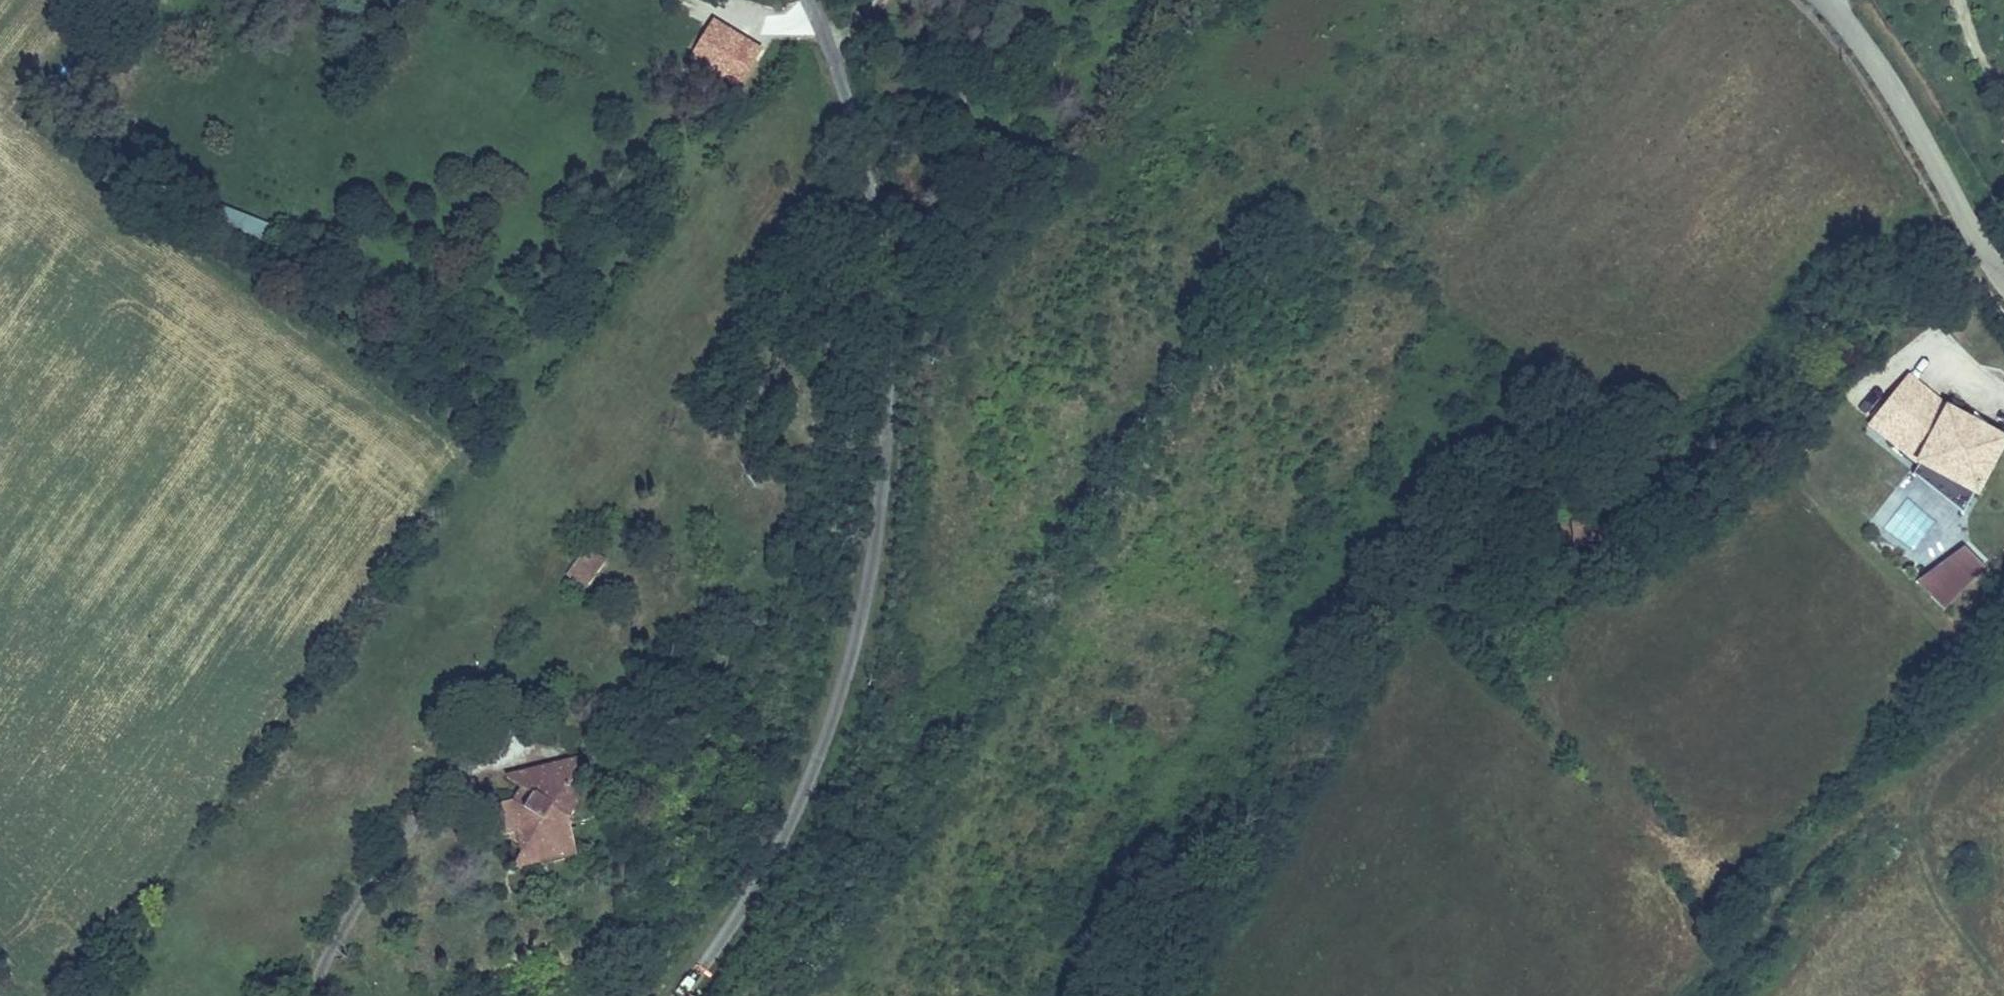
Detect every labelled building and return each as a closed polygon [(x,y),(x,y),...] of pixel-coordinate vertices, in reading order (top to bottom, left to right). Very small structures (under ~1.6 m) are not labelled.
[(2003,434),(2003,431),(1942,398),(1906,371),(1867,424),(1910,458),(1973,490),(2003,434)] [(1627,502),(1617,508),(1625,522),(1635,516),(1627,502)] [(1605,520),(1570,522),(1571,549),(1606,546),(1605,520)] [(1914,579),(1944,608),(1984,566),(1962,545),(1914,579)] [(587,589),(603,565),(590,555),(573,579),(587,589)] [(578,760),(508,772),(508,784),(517,786),(518,794),(513,801),(496,805),(500,835),(517,833),(521,851),(511,868),(576,857),(568,817),(577,807),(570,773),(578,760)] [(558,888),(559,898),(570,898),(568,886),(558,888)]
